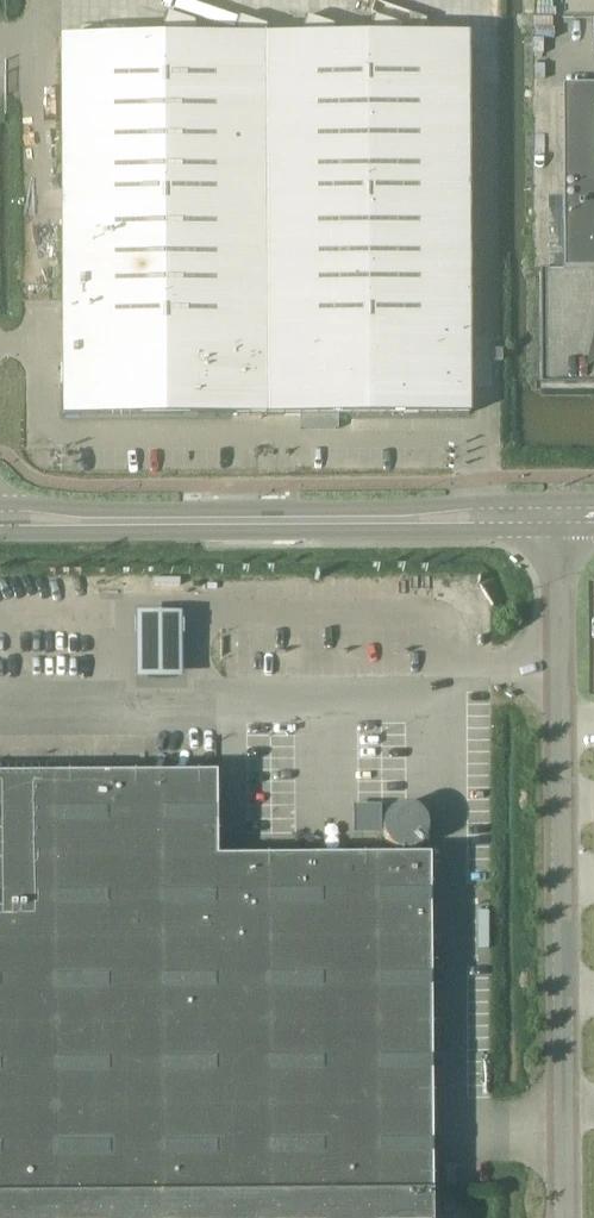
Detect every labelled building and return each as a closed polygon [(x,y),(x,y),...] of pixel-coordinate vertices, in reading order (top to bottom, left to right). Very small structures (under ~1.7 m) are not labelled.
[(470,414),(468,37),(61,39),(63,415),(470,414)] [(563,85),(564,268),(541,268),(543,384),(593,384),(593,85),(563,85)] [(181,682),(180,617),(136,617),(136,682),(181,682)] [(432,855),(216,856),(216,774),(0,775),(0,1217),(433,1217),(432,855)] [(434,826),(432,816),(430,811),(426,806),(418,800),(413,798),(407,797),(402,797),(396,799),(390,802),(386,805),(382,810),(379,814),(377,823),(377,829),(378,835),(380,839),(383,844),(387,848),(393,852),(399,854),(405,855),(410,854),(416,853),(421,850),(425,847),(431,838),(433,832),(434,826)]
